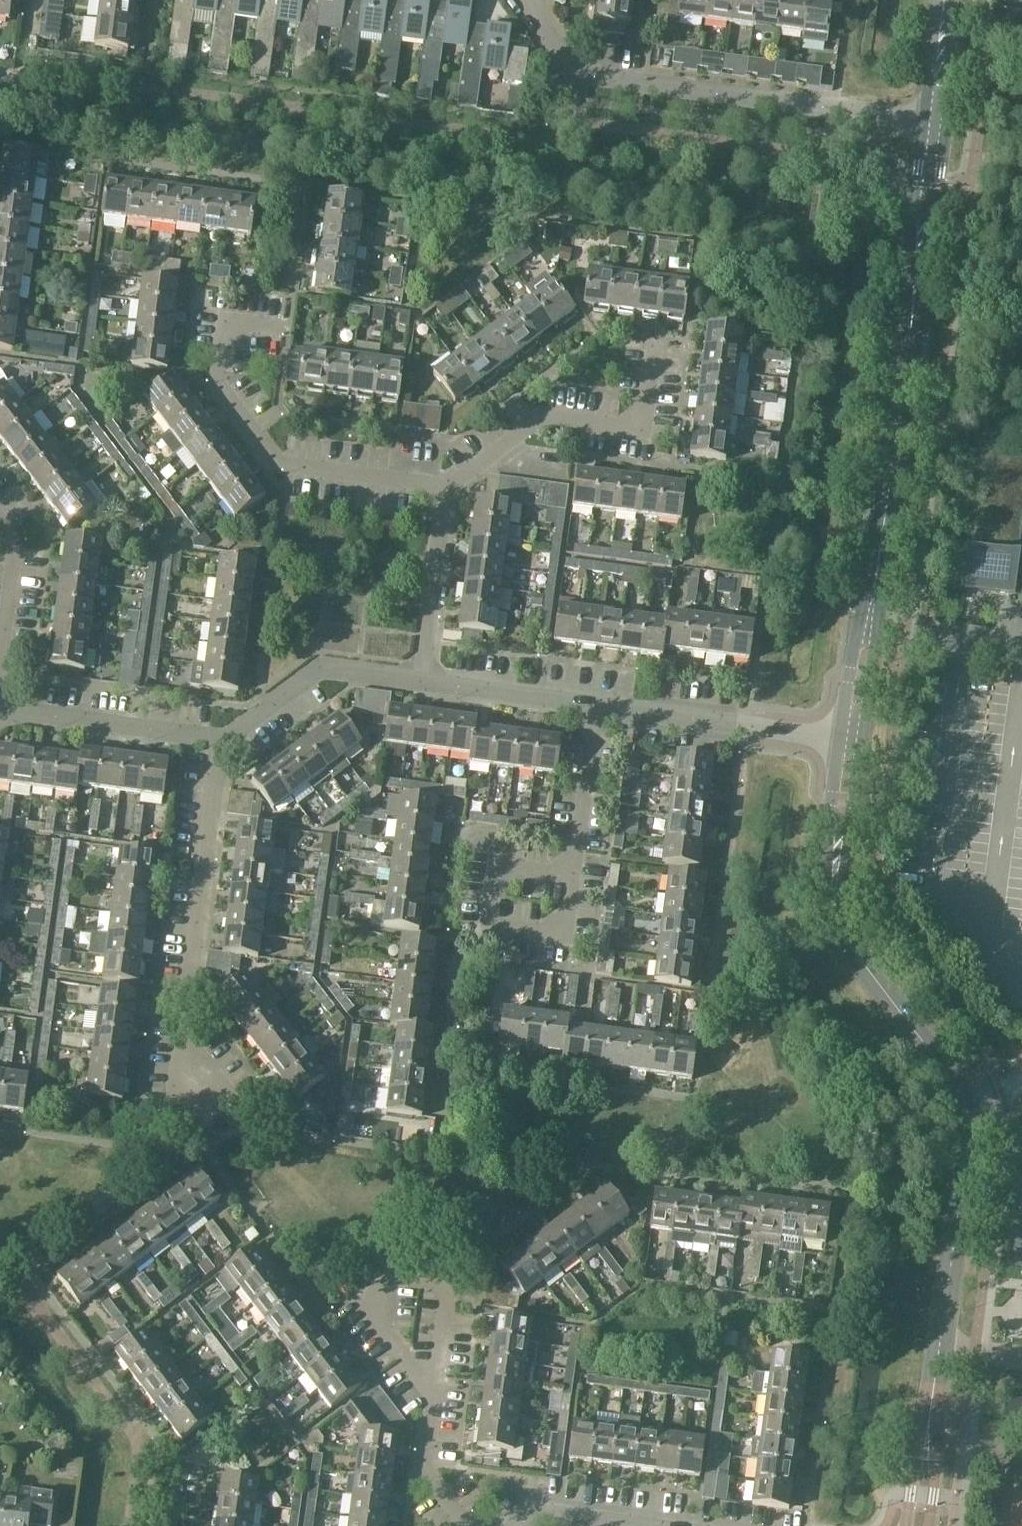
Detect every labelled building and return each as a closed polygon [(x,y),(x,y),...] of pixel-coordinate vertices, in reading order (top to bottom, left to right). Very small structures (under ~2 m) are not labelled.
[(9,19),(12,0),(0,0),(0,18),(9,19)] [(98,20),(131,24),(137,24),(139,9),(133,8),(134,0),(100,0),(98,20)] [(217,8),(218,0),(175,0),(166,66),(185,68),(194,5),(216,8),(217,8)] [(217,8),(216,8),(207,71),(227,74),(236,11),(258,14),(260,0),(218,0),(217,8)] [(258,14),(249,77),(268,80),(277,16),(299,19),(302,0),(260,0),(258,14)] [(341,25),(344,5),(345,5),(345,0),(320,0),(320,2),(306,0),(302,0),(299,19),(292,69),(293,69),(312,72),(319,22),(341,25)] [(382,31),(386,0),(387,0),(388,0),(363,0),(362,8),(345,5),(344,5),(341,25),(335,68),(354,71),(360,28),(382,31)] [(382,31),(374,94),(390,97),(391,83),(395,83),(402,34),(424,37),(427,16),(428,17),(430,0),(405,0),(405,3),(387,0),(386,0),(382,31)] [(428,17),(427,16),(424,37),(418,79),(437,82),(443,39),(466,42),(467,42),(472,0),(447,0),(445,19),(428,17)] [(633,0),(599,0),(597,17),(593,16),(591,31),(624,35),(626,22),(630,23),(633,0)] [(678,16),(703,19),(706,0),(680,0),(678,16)] [(728,22),(731,0),(706,0),(703,19),(728,22)] [(728,22),(752,26),(756,0),(731,0),(728,22)] [(752,26),(777,29),(781,0),(756,0),(752,26)] [(801,32),(805,0),(781,0),(777,29),(801,32)] [(812,0),(805,0),(801,32),(827,36),(832,3),(812,0)] [(843,5),(832,4),(831,14),(841,16),(843,5)] [(45,24),(60,26),(62,15),(47,13),(45,24)] [(127,50),(131,24),(98,20),(94,45),(127,50)] [(524,84),(528,52),(508,49),(509,41),(511,24),(487,21),(484,45),(467,42),(466,42),(457,105),(476,107),(482,69),(504,72),(503,81),(524,84)] [(675,48),(673,63),(684,64),(686,49),(675,48)] [(116,59),(126,60),(127,51),(117,50),(116,59)] [(697,66),(708,68),(710,53),(699,51),(697,66)] [(723,54),(721,69),(733,71),(735,56),(723,54)] [(758,74),(760,59),(748,58),(746,73),(758,74)] [(782,78),(784,62),(773,61),(770,76),(782,78)] [(795,79),(807,81),(809,66),(797,64),(795,79)] [(510,87),(509,94),(522,96),(523,89),(510,87)] [(2,148),(1,158),(0,157),(0,173),(45,179),(48,154),(2,148)] [(31,202),(35,178),(45,179),(0,173),(0,198),(31,202)] [(85,176),(84,184),(95,185),(96,177),(85,176)] [(101,217),(126,220),(132,180),(131,180),(131,184),(122,183),(122,180),(108,178),(108,177),(107,177),(107,179),(106,179),(105,186),(101,217)] [(126,220),(151,223),(156,183),(155,188),(146,186),(147,183),(132,181),(132,180),(126,220)] [(151,223),(176,226),(181,187),(180,187),(180,191),(171,190),(171,186),(157,184),(157,183),(156,183),(151,223)] [(93,196),(95,185),(84,184),(82,195),(93,196)] [(176,226),(201,230),(206,190),(205,190),(205,194),(195,193),(196,189),(182,188),(182,187),(181,187),(176,226)] [(201,230),(225,233),(230,193),(229,197),(220,196),(221,193),(206,191),(206,190),(201,230)] [(231,193),(230,193),(225,233),(250,236),(255,201),(245,199),(245,196),(231,194),(231,193)] [(320,216),(359,222),(362,198),(327,193),(326,202),(323,202),(321,216),(320,216)] [(31,202),(0,198),(0,223),(28,227),(31,202)] [(317,241),(356,247),(359,222),(320,216),(320,217),(324,218),(323,227),(319,227),(318,241),(317,241)] [(398,218),(397,227),(409,228),(410,220),(398,218)] [(25,252),(28,227),(0,223),(0,248),(25,252)] [(79,225),(78,234),(88,235),(89,227),(79,225)] [(407,239),(409,228),(397,227),(396,237),(407,239)] [(87,245),(88,235),(78,234),(76,244),(87,245)] [(609,247),(617,248),(619,236),(610,235),(609,247)] [(628,237),(619,236),(617,248),(626,249),(628,237)] [(313,265),(313,266),(353,271),(365,273),(366,262),(354,261),(356,247),(317,241),(316,242),(321,243),(320,252),(316,251),(314,266),(313,265)] [(658,254),(666,255),(668,243),(659,242),(658,254)] [(677,244),(668,243),(666,255),(676,256),(677,244)] [(523,245),(515,251),(522,260),(530,254),(523,245)] [(22,276),(25,252),(0,248),(0,273),(22,276)] [(558,260),(569,262),(571,249),(560,248),(558,260)] [(111,264),(120,265),(121,255),(112,253),(111,264)] [(131,256),(121,255),(120,265),(129,267),(131,256)] [(160,271),(170,272),(171,261),(162,260),(160,271)] [(180,262),(171,261),(170,272),(178,273),(180,262)] [(209,277),(219,279),(220,268),(211,266),(209,277)] [(349,297),(353,271),(313,266),(313,267),(318,267),(316,276),(313,276),(311,290),(310,290),(310,291),(314,292),(349,297)] [(229,269),(220,268),(219,279),(227,280),(229,269)] [(392,268),(391,276),(402,278),(403,269),(392,268)] [(490,270),(484,275),(491,283),(497,279),(490,270)] [(609,309),(614,273),(589,270),(584,305),(593,307),(593,310),(607,312),(607,313),(608,313),(609,309)] [(677,282),(663,280),(659,315),(667,317),(667,320),(681,322),(681,323),(682,323),(683,319),(690,273),(679,272),(677,282)] [(22,276),(0,273),(0,298),(18,301),(22,276)] [(634,312),(639,277),(614,273),(609,309),(618,310),(617,313),(632,315),(632,316),(633,316),(634,312)] [(102,275),(94,274),(92,288),(100,290),(102,275)] [(72,275),(71,282),(82,283),(83,276),(72,275)] [(483,290),(491,283),(484,275),(476,281),(483,290)] [(401,288),(402,278),(391,276),(389,286),(401,288)] [(663,280),(639,277),(634,312),(643,313),(642,317),(656,319),(658,320),(658,315),(659,315),(663,280)] [(142,279),(139,302),(174,306),(177,283),(142,279)] [(80,294),(82,283),(71,282),(69,293),(80,294)] [(552,283),(532,298),(554,326),(561,321),(563,324),(575,315),(575,316),(576,315),(574,311),(552,283)] [(91,295),(89,310),(97,311),(99,296),(91,295)] [(15,325),(18,301),(0,298),(0,323),(15,325)] [(554,326),(532,298),(513,313),(535,341),(541,336),(543,339),(555,330),(556,331),(557,330),(554,326)] [(451,300),(444,304),(451,313),(457,309),(451,300)] [(172,327),(174,306),(139,302),(136,323),(172,327)] [(443,320),(451,313),(444,304),(436,311),(443,320)] [(385,307),(375,306),(373,322),(383,323),(385,307)] [(349,319),(357,320),(359,308),(350,307),(349,319)] [(369,310),(359,308),(357,320),(367,321),(369,310)] [(398,325),(408,327),(410,312),(400,311),(398,325)] [(513,313),(493,328),(515,356),(522,351),(524,354),(535,345),(536,346),(537,345),(534,341),(535,341),(513,313)] [(96,318),(88,316),(86,332),(94,333),(96,318)] [(12,350),(15,325),(0,323),(0,349),(12,350)] [(169,349),(172,327),(136,323),(133,344),(169,349)] [(65,324),(64,332),(75,333),(76,325),(65,324)] [(704,347),(740,352),(743,330),(707,325),(704,347)] [(24,328),(22,345),(62,350),(64,333),(24,328)] [(514,356),(515,356),(493,328),(473,343),(495,371),(502,366),(504,369),(515,360),(516,361),(517,360),(514,356)] [(93,339),(85,338),(83,352),(91,354),(93,339)] [(473,343),(453,358),(475,386),(482,381),(484,384),(496,375),(496,376),(497,375),(495,371),(473,343)] [(166,371),(169,349),(133,344),(131,366),(166,371)] [(704,347),(701,369),(737,374),(740,352),(704,347)] [(322,393),(328,354),(303,350),(290,349),(287,373),(300,374),(298,386),(308,387),(308,390),(322,392),(322,393)] [(766,361),(766,356),(767,352),(752,351),(751,359),(766,361)] [(766,356),(766,361),(776,362),(781,362),(781,358),(782,354),(767,352),(766,356)] [(353,357),(328,354),(322,393),(323,393),(324,389),(333,390),(332,394),(346,396),(346,397),(347,397),(353,357)] [(371,400),(372,400),(377,360),(353,357),(347,397),(348,397),(348,392),(357,394),(357,397),(371,399),(371,400)] [(475,387),(475,386),(453,358),(433,374),(455,402),(462,396),(464,399),(476,390),(476,391),(477,390),(475,387)] [(776,362),(775,373),(788,374),(789,374),(791,359),(790,359),(781,358),(781,362),(776,362)] [(403,364),(377,360),(372,400),(373,396),(382,397),(381,401),(396,403),(397,404),(397,399),(398,399),(403,364)] [(43,373),(58,375),(59,366),(45,364),(43,373)] [(75,368),(59,366),(58,375),(74,377),(75,368)] [(701,369),(698,390),(734,395),(737,374),(701,369)] [(142,396),(156,414),(184,393),(171,375),(142,396)] [(16,401),(3,383),(0,385),(0,414),(16,401)] [(731,416),(734,395),(698,390),(695,411),(731,416)] [(156,414),(169,432),(198,410),(184,393),(156,414)] [(745,401),(760,403),(761,395),(746,393),(745,401)] [(66,400),(75,412),(82,407),(72,395),(66,400)] [(776,396),(761,395),(760,403),(775,405),(776,396)] [(765,414),(783,417),(786,401),(776,400),(776,405),(766,404),(765,414)] [(1,440),(29,419),(16,401),(0,414),(0,439),(1,440)] [(401,428),(412,429),(415,405),(404,404),(401,428)] [(412,429),(425,431),(429,407),(415,405),(412,429)] [(91,419),(82,407),(75,412),(84,424),(91,419)] [(441,409),(429,407),(425,431),(438,433),(441,409)] [(211,427),(198,410),(169,432),(182,449),(211,427)] [(695,411),(692,433),(728,438),(731,416),(695,411)] [(43,437),(29,419),(1,440),(15,458),(43,437)] [(111,422),(106,425),(104,427),(113,439),(120,433),(111,422)] [(188,472),(195,466),(224,444),(211,427),(182,449),(183,450),(175,455),(188,472)] [(92,434),(101,446),(108,441),(98,429),(92,434)] [(724,460),(728,438),(692,433),(689,455),(724,460)] [(739,444),(754,446),(755,438),(740,436),(739,444)] [(15,458),(27,475),(56,453),(43,437),(15,458)] [(770,440),(755,438),(754,446),(769,448),(770,440)] [(124,439),(117,444),(126,456),(133,451),(124,439)] [(117,453),(108,441),(101,446),(110,458),(117,453)] [(237,461),(224,444),(195,466),(208,483),(237,461)] [(961,591),(1014,598),(1020,552),(1021,535),(1021,457),(980,451),(968,545),(967,545),(961,591)] [(69,470),(56,453),(27,475),(40,492),(69,470)] [(130,461),(139,473),(146,468),(137,456),(130,461)] [(250,478),(237,461),(208,483),(221,500),(250,478)] [(124,463),(118,468),(127,480),(134,475),(124,463)] [(40,492),(53,509),(82,487),(69,470),(40,492)] [(571,506),(594,509),(598,474),(576,471),(571,506)] [(152,490),(159,485),(150,473),(143,478),(152,490)] [(594,509),(616,512),(620,477),(598,474),(594,509)] [(496,501),(506,503),(510,479),(499,477),(496,501)] [(641,480),(620,477),(616,512),(637,515),(641,480)] [(264,496),(250,478),(221,500),(235,518),(264,496)] [(522,480),(510,479),(506,503),(511,503),(518,504),(522,480)] [(518,504),(529,506),(532,482),(522,480),(518,504)] [(656,530),(657,518),(662,483),(641,480),(637,515),(635,527),(656,530)] [(544,483),(532,482),(529,506),(541,507),(544,483)] [(547,508),(553,509),(555,485),(544,483),(541,507),(547,508)] [(685,486),(662,483),(657,518),(680,521),(685,486)] [(568,486),(555,485),(553,509),(557,509),(564,510),(568,486)] [(95,505),(82,487),(53,509),(67,527),(95,505)] [(150,497),(144,489),(136,496),(142,504),(150,497)] [(173,502),(163,490),(156,496),(166,507),(173,502)] [(506,503),(496,501),(475,498),(472,521),(508,526),(511,503),(506,503)] [(186,519),(177,507),(169,513),(179,525),(186,519)] [(547,508),(545,523),(555,524),(557,509),(553,509),(547,508)] [(557,509),(555,524),(562,525),(564,510),(557,509)] [(505,547),(508,526),(472,521),(469,543),(505,547)] [(190,525),(183,530),(192,542),(199,537),(190,525)] [(552,532),(550,547),(559,548),(561,533),(552,532)] [(66,536),(63,558),(98,563),(101,541),(66,536)] [(469,543),(466,564),(502,569),(505,547),(469,543)] [(572,554),(587,556),(588,547),(573,545),(572,554)] [(603,549),(588,547),(587,556),(602,558),(603,549)] [(653,549),(652,556),(667,558),(666,567),(671,568),(672,561),(681,562),(683,551),(682,550),(675,550),(675,552),(653,549)] [(163,551),(161,565),(170,567),(172,552),(163,551)] [(615,560),(630,562),(632,553),(616,551),(615,560)] [(556,569),(558,555),(549,553),(547,568),(556,569)] [(630,562),(645,564),(646,555),(632,553),(630,562)] [(148,554),(146,569),(155,570),(157,555),(148,554)] [(651,565),(666,567),(667,558),(652,556),(651,565)] [(219,557),(216,580),(252,584),(255,562),(219,557)] [(63,558),(60,581),(95,586),(98,563),(63,558)] [(564,568),(579,570),(580,561),(565,559),(564,568)] [(586,563),(585,571),(586,571),(599,573),(601,565),(586,563)] [(466,564),(464,585),(499,590),(502,569),(466,564)] [(608,565),(606,574),(622,576),(623,567),(608,565)] [(628,577),(643,579),(644,570),(629,568),(628,577)] [(152,585),(155,570),(146,569),(143,584),(152,585)] [(585,580),(586,571),(585,571),(579,570),(577,579),(585,580)] [(651,571),(650,580),(665,581),(666,573),(651,571)] [(690,574),(687,589),(696,590),(698,575),(690,574)] [(547,575),(545,590),(553,591),(555,576),(547,575)] [(160,578),(157,594),(166,595),(168,580),(160,578)] [(216,580),(213,602),(249,606),(252,584),(216,580)] [(732,580),(730,595),(739,596),(741,581),(732,580)] [(93,606),(95,586),(60,581),(57,601),(93,606)] [(464,585),(461,606),(496,611),(499,590),(464,585)] [(694,605),(696,590),(687,589),(685,604),(694,605)] [(164,610),(166,595),(157,594),(155,608),(164,610)] [(543,597),(531,595),(529,605),(542,607),(543,597)] [(737,611),(739,596),(730,595),(728,610),(737,611)] [(542,611),(550,612),(552,597),(544,596),(542,611)] [(142,597),(140,612),(149,613),(151,598),(142,597)] [(90,627),(93,606),(57,601),(54,623),(90,627)] [(213,602),(211,622),(246,627),(249,606),(213,602)] [(493,634),(496,611),(461,606),(458,629),(493,634)] [(553,642),(575,645),(580,609),(557,606),(553,642)] [(575,645),(597,648),(601,612),(580,609),(575,645)] [(146,628),(149,613),(140,612),(137,627),(146,628)] [(597,648),(618,650),(623,615),(601,612),(597,648)] [(663,648),(683,651),(688,615),(666,612),(665,621),(666,621),(662,648),(663,648)] [(644,618),(623,615),(618,650),(639,653),(644,618)] [(683,651),(705,654),(709,618),(688,615),(683,651)] [(539,632),(548,634),(550,619),(541,618),(539,632)] [(666,621),(665,621),(644,618),(639,653),(662,656),(663,648),(662,648),(666,621)] [(731,621),(709,618),(705,654),(726,657),(731,621)] [(154,621),(152,636),(160,637),(162,622),(154,621)] [(753,625),(731,621),(726,657),(748,660),(753,625)] [(243,648),(246,627),(211,622),(208,644),(243,648)] [(54,623),(51,644),(87,649),(90,627),(54,623)] [(158,652),(160,637),(152,636),(149,651),(158,652)] [(136,640),(134,655),(143,656),(145,641),(136,640)] [(84,671),(87,649),(51,644),(48,666),(84,671)] [(205,665),(206,665),(240,670),(243,648),(208,644),(205,665)] [(140,671),(143,656),(134,655),(131,670),(140,671)] [(154,680),(156,665),(148,664),(146,679),(154,680)] [(240,670),(206,665),(205,665),(202,688),(237,692),(240,670)] [(353,713),(363,714),(366,691),(356,690),(353,713)] [(377,693),(366,691),(363,714),(373,716),(374,716),(377,693)] [(387,718),(389,707),(390,694),(377,693),(374,716),(387,718)] [(412,711),(389,707),(387,718),(374,716),(373,716),(372,724),(386,726),(384,743),(407,746),(412,711)] [(407,746),(428,749),(433,713),(412,711),(407,746)] [(428,749),(449,752),(454,716),(433,713),(428,749)] [(339,715),(322,728),(343,757),(361,743),(339,715)] [(476,719),(454,716),(449,752),(469,754),(472,755),(475,728),(476,719)] [(322,728),(305,741),(327,769),(343,757),(322,728)] [(496,730),(475,728),(472,755),(469,754),(468,763),(491,766),(496,730)] [(491,766),(513,769),(518,733),(496,730),(491,766)] [(513,769),(534,772),(539,736),(518,733),(513,769)] [(561,739),(539,736),(534,772),(556,775),(561,739)] [(305,741),(287,754),(309,783),(327,769),(305,741)] [(10,785),(15,749),(0,748),(0,784),(10,785)] [(36,752),(15,749),(10,785),(32,788),(36,752)] [(77,786),(97,788),(102,753),(79,750),(78,758),(81,758),(77,786)] [(32,788),(54,791),(59,755),(36,752),(32,788)] [(97,788),(118,791),(123,756),(102,753),(97,788)] [(676,753),(673,776),(710,781),(713,758),(676,753)] [(287,754),(269,768),(291,796),(309,783),(287,754)] [(81,758),(78,758),(59,755),(54,791),(76,793),(77,786),(81,758)] [(145,759),(123,756),(118,791),(141,794),(145,759)] [(167,762),(145,759),(141,794),(162,797),(167,762)] [(273,810),(291,796),(269,768),(251,782),(273,810)] [(622,776),(620,790),(629,792),(631,777),(622,776)] [(673,776),(670,797),(707,803),(710,781),(673,776)] [(387,779),(386,788),(399,790),(400,781),(387,779)] [(453,779),(451,788),(466,789),(467,780),(453,779)] [(420,793),(421,784),(409,782),(408,791),(420,793)] [(353,804),(358,801),(370,792),(369,791),(364,784),(348,797),(353,804)] [(444,787),(429,785),(428,794),(443,795),(444,787)] [(376,786),(369,791),(370,792),(358,801),(362,807),(380,794),(381,787),(376,786)] [(465,798),(466,789),(451,788),(451,787),(449,796),(465,798)] [(627,807),(629,792),(620,790),(618,806),(627,807)] [(252,807),(253,803),(254,795),(230,792),(228,804),(252,807)] [(397,818),(400,795),(388,795),(386,812),(368,809),(367,814),(367,818),(386,820),(386,817),(397,818)] [(400,795),(397,818),(433,823),(436,800),(400,795)] [(5,796),(3,811),(12,812),(13,797),(5,796)] [(330,810),(336,818),(353,804),(348,797),(330,810)] [(670,797),(667,819),(704,824),(707,803),(670,797)] [(91,800),(89,815),(98,816),(100,801),(91,800)] [(46,816),(55,817),(57,803),(48,802),(46,816)] [(261,805),(253,803),(252,807),(251,818),(259,819),(261,805)] [(251,818),(252,807),(228,804),(227,815),(251,818)] [(135,806),(132,822),(141,823),(143,807),(135,806)] [(367,818),(367,814),(368,809),(357,808),(356,817),(367,818)] [(323,827),(336,818),(330,810),(317,820),(323,827)] [(10,827),(12,812),(3,811),(1,826),(10,827)] [(518,812),(517,820),(527,821),(528,814),(518,812)] [(528,814),(527,821),(528,821),(542,823),(543,815),(528,812),(528,814)] [(467,822),(483,824),(485,816),(469,814),(467,822)] [(96,831),(98,816),(89,815),(87,830),(96,831)] [(55,817),(46,816),(44,832),(53,833),(55,817)] [(499,818),(485,816),(483,825),(498,826),(499,818)] [(370,837),(373,820),(356,818),(354,835),(370,837)] [(397,818),(394,840),(430,844),(433,823),(397,818)] [(16,819),(15,828),(27,830),(28,820),(16,819)] [(511,828),(526,830),(528,821),(527,821),(512,819),(511,828)] [(616,819),(614,833),(623,834),(625,820),(616,819)] [(667,819),(664,840),(701,845),(704,824),(667,819)] [(542,823),(528,821),(526,830),(541,832),(542,823)] [(139,837),(141,823),(132,822),(130,836),(139,837)] [(239,823),(236,845),(271,850),(274,828),(239,823)] [(621,850),(623,834),(614,833),(612,849),(621,850)] [(332,836),(323,835),(321,850),(330,851),(332,836)] [(52,840),(50,856),(59,858),(61,842),(52,840)] [(427,866),(430,844),(394,840),(391,861),(427,866)] [(698,868),(701,845),(664,840),(661,862),(698,868)] [(67,842),(66,849),(75,850),(78,851),(79,843),(67,842)] [(236,845),(233,866),(269,872),(271,850),(236,845)] [(119,848),(116,871),(152,875),(153,869),(157,869),(159,855),(155,854),(155,853),(119,848)] [(66,849),(64,864),(73,866),(75,850),(66,849)] [(352,852),(352,854),(351,861),(365,862),(366,854),(352,852)] [(380,856),(366,854),(365,862),(379,864),(379,870),(390,871),(389,883),(424,887),(427,866),(391,861),(380,860),(380,856)] [(326,872),(328,858),(321,857),(319,871),(326,872)] [(64,864),(62,880),(71,881),(73,866),(64,864)] [(610,865),(608,880),(617,881),(619,866),(610,865)] [(266,893),(269,872),(233,866),(230,888),(266,893)] [(49,867),(46,882),(56,884),(58,869),(49,867)] [(149,897),(152,875),(116,871),(113,892),(149,897)] [(668,872),(665,894),(702,899),(705,877),(668,872)] [(318,877),(316,891),(323,892),(325,878),(318,877)] [(46,882),(44,898),(53,899),(56,884),(46,882)] [(389,883),(386,904),(421,908),(424,887),(389,883)] [(263,914),(266,893),(230,888),(228,909),(263,914)] [(60,891),(58,906),(67,907),(70,892),(60,891)] [(146,918),(149,897),(113,892),(111,913),(146,918)] [(606,892),(604,908),(613,909),(615,894),(606,892)] [(343,902),(358,904),(360,896),(344,893),(343,902)] [(665,894),(662,915),(699,920),(702,899),(665,894)] [(374,898),(360,896),(358,904),(372,906),(370,924),(418,931),(421,908),(386,904),(374,902),(374,898)] [(322,900),(315,899),(313,912),(320,913),(322,900)] [(58,906),(56,923),(65,924),(67,908),(67,907),(58,906)] [(336,920),(338,908),(328,906),(326,918),(336,920)] [(611,924),(613,909),(604,908),(602,922),(611,924)] [(228,909),(225,931),(260,935),(263,914),(228,909)] [(43,911),(40,926),(50,928),(52,912),(43,911)] [(146,918),(111,913),(108,935),(143,940),(146,918)] [(662,915),(659,939),(696,944),(699,920),(662,915)] [(310,932),(317,933),(319,921),(312,920),(310,932)] [(39,939),(38,941),(47,943),(50,928),(40,926),(39,939)] [(222,954),(232,955),(241,956),(257,958),(260,935),(225,931),(222,954)] [(54,934),(52,949),(62,950),(64,936),(54,934)] [(108,935),(105,956),(140,961),(143,940),(108,935)] [(324,935),(322,949),(331,950),(333,936),(324,935)] [(600,935),(598,951),(607,952),(609,936),(600,935)] [(401,938),(398,960),(434,965),(437,943),(401,938)] [(659,939),(656,959),(693,964),(696,944),(659,939)] [(309,942),(308,952),(315,953),(316,943),(309,942)] [(52,949),(50,965),(60,966),(62,950),(52,949)] [(329,964),(331,950),(322,949),(320,962),(329,964)] [(605,967),(607,952),(598,951),(596,965),(605,967)] [(206,964),(230,967),(232,955),(222,954),(208,952),(206,964)] [(37,953),(35,969),(44,970),(46,954),(37,953)] [(230,967),(230,969),(239,971),(241,956),(232,955),(230,967)] [(137,984),(140,961),(105,956),(102,979),(137,984)] [(690,986),(693,964),(656,959),(653,981),(690,986)] [(431,987),(434,965),(398,960),(395,982),(431,987)] [(229,978),(230,970),(230,969),(230,967),(206,964),(205,975),(229,978)] [(298,973),(313,975),(314,966),(299,964),(298,973)] [(35,969),(33,984),(42,986),(44,970),(35,969)] [(527,970),(525,985),(533,986),(535,971),(527,970)] [(245,974),(216,995),(230,1013),(259,991),(245,974)] [(569,976),(567,991),(576,992),(578,977),(569,976)] [(311,979),(305,983),(315,996),(321,991),(314,982),(311,979)] [(48,981),(46,996),(55,998),(55,997),(57,987),(57,982),(48,981)] [(428,1008),(431,987),(395,982),(392,1003),(428,1008)] [(531,1001),(533,986),(525,985),(523,1000),(531,1001)] [(638,985),(637,994),(653,997),(654,995),(660,996),(660,988),(638,985)] [(329,991),(338,1002),(345,997),(336,986),(329,991)] [(101,987),(97,1010),(133,1015),(136,992),(101,987)] [(611,989),(609,1003),(618,1004),(620,990),(611,989)] [(230,1013),(243,1030),(272,1009),(259,991),(230,1013)] [(574,1007),(576,992),(567,991),(565,1006),(574,1007)] [(653,997),(652,1010),(661,1011),(662,996),(660,996),(654,995),(653,997)] [(31,996),(29,1012),(38,1013),(40,997),(31,996)] [(318,1000),(324,1008),(330,1004),(324,996),(318,1000)] [(353,1008),(345,997),(338,1002),(346,1013),(353,1008)] [(425,1030),(425,1028),(428,1008),(392,1003),(389,1025),(397,1027),(425,1030)] [(616,1020),(618,1004),(609,1003),(607,1019),(616,1020)] [(44,1009),(42,1024),(52,1025),(54,1010),(44,1009)] [(243,1030),(256,1047),(285,1026),(272,1009),(243,1030)] [(498,1045),(520,1048),(525,1012),(502,1009),(498,1045)] [(97,1010),(95,1031),(130,1036),(133,1015),(97,1010)] [(650,1025),(659,1026),(661,1011),(652,1010),(650,1025)] [(520,1048),(542,1051),(547,1015),(525,1012),(520,1048)] [(337,1013),(326,1021),(332,1030),(344,1021),(337,1013)] [(542,1051),(562,1053),(566,1025),(568,1025),(569,1018),(547,1015),(542,1051)] [(689,1031),(698,1032),(700,1017),(691,1016),(689,1031)] [(42,1024),(40,1039),(50,1040),(52,1025),(42,1024)] [(587,1028),(568,1025),(566,1025),(562,1053),(561,1061),(582,1064),(587,1028)] [(256,1047),(270,1065),(298,1043),(285,1026),(256,1047)] [(351,1027),(349,1041),(357,1042),(359,1029),(351,1027)] [(397,1027),(394,1047),(430,1052),(433,1029),(425,1028),(425,1030),(397,1027)] [(582,1064),(604,1067),(609,1031),(587,1028),(582,1064)] [(7,1031),(5,1047),(13,1048),(15,1033),(7,1031)] [(95,1031),(91,1053),(127,1058),(130,1036),(95,1031)] [(604,1067),(627,1070),(632,1035),(609,1031),(604,1067)] [(654,1038),(632,1035),(627,1070),(649,1073),(654,1038)] [(649,1073),(669,1076),(674,1041),(654,1038),(649,1073)] [(356,1056),(357,1042),(349,1041),(347,1054),(356,1056)] [(696,1044),(674,1041),(669,1076),(691,1079),(696,1044)] [(270,1065),(283,1082),(311,1060),(298,1043),(270,1065)] [(11,1063),(13,1048),(5,1047),(3,1062),(11,1063)] [(394,1047),(391,1068),(427,1073),(430,1052),(394,1047)] [(38,1052),(36,1067),(46,1068),(48,1053),(38,1052)] [(91,1053),(89,1073),(124,1078),(127,1058),(91,1053)] [(325,1078),(311,1060),(283,1082),(297,1100),(325,1078)] [(36,1067),(34,1082),(44,1083),(46,1068),(36,1067)] [(391,1068),(389,1090),(424,1095),(427,1073),(391,1068)] [(345,1069),(343,1084),(352,1085),(354,1070),(345,1069)] [(121,1101),(124,1078),(89,1073),(86,1096),(121,1101)] [(28,1077),(6,1074),(1,1110),(23,1113),(28,1077)] [(328,1081),(326,1097),(335,1098),(337,1082),(328,1081)] [(350,1100),(352,1085),(343,1084),(341,1099),(350,1100)] [(421,1117),(424,1095),(389,1090),(386,1112),(421,1117)] [(333,1113),(335,1098),(326,1097),(324,1112),(333,1113)] [(336,1136),(351,1138),(353,1118),(339,1116),(338,1120),(336,1136)] [(196,1171),(178,1185),(201,1214),(219,1201),(196,1171)] [(178,1185),(161,1198),(184,1227),(201,1214),(178,1185)] [(606,1185),(587,1199),(610,1229),(628,1215),(606,1185)] [(672,1231),(670,1241),(671,1242),(677,1195),(655,1192),(650,1228),(672,1231)] [(675,1243),(691,1246),(698,1198),(677,1195),(671,1242),(670,1241),(666,1241),(665,1254),(673,1255),(675,1243)] [(740,1203),(735,1242),(737,1242),(753,1244),(756,1245),(762,1198),(741,1195),(740,1203)] [(161,1198),(144,1211),(166,1241),(184,1227),(161,1198)] [(720,1201),(698,1198),(691,1246),(692,1246),(692,1245),(709,1247),(709,1246),(714,1247),(720,1201)] [(753,1247),(751,1261),(760,1262),(762,1249),(763,1246),(778,1248),(784,1201),(762,1198),(756,1245),(753,1244),(753,1247)] [(593,1242),(610,1229),(587,1199),(571,1212),(593,1242)] [(646,1211),(637,1199),(630,1205),(639,1217),(646,1211)] [(720,1201),(714,1247),(709,1246),(709,1247),(707,1260),(716,1262),(718,1249),(735,1252),(737,1242),(735,1242),(740,1203),(720,1201)] [(806,1204),(784,1201),(778,1248),(779,1248),(779,1252),(796,1254),(799,1254),(801,1241),(805,1211),(806,1204)] [(796,1254),(794,1267),(803,1268),(804,1254),(800,1254),(802,1241),(824,1244),(829,1208),(806,1204),(805,1211),(801,1241),(799,1254),(796,1254)] [(144,1211),(127,1224),(149,1254),(166,1241),(144,1211)] [(571,1212),(553,1225),(583,1264),(597,1254),(600,1251),(593,1242),(571,1212)] [(205,1227),(214,1239),(221,1233),(212,1221),(205,1227)] [(127,1224),(110,1237),(132,1266),(149,1254),(127,1224)] [(553,1225),(536,1238),(559,1267),(576,1255),(583,1264),(553,1225)] [(253,1228),(245,1234),(251,1242),(259,1236),(253,1228)] [(230,1245),(221,1233),(214,1239),(223,1251),(230,1245)] [(110,1237),(92,1251),(115,1280),(132,1266),(110,1237)] [(541,1281),(559,1267),(536,1238),(518,1252),(541,1281)] [(233,1292),(239,1288),(268,1265),(254,1247),(219,1274),(233,1292)] [(180,1266),(186,1260),(177,1248),(170,1253),(180,1266)] [(597,1254),(606,1266),(613,1260),(604,1249),(600,1251),(597,1254)] [(98,1293),(115,1280),(92,1251),(75,1263),(98,1293)] [(523,1294),(541,1281),(518,1252),(501,1265),(514,1283),(510,1286),(511,1286),(510,1298),(508,1309),(516,1310),(518,1296),(522,1293),(523,1294)] [(671,1272),(673,1255),(665,1254),(662,1271),(671,1272)] [(180,1266),(189,1278),(196,1272),(186,1260),(180,1266)] [(622,1273),(613,1260),(606,1266),(615,1278),(622,1273)] [(714,1278),(716,1262),(707,1260),(705,1277),(714,1278)] [(758,1278),(760,1262),(751,1261),(749,1277),(758,1278)] [(80,1307),(98,1293),(75,1263),(57,1277),(80,1307)] [(281,1282),(268,1265),(239,1288),(252,1305),(281,1282)] [(801,1285),(803,1268),(794,1267),(792,1283),(801,1285)] [(136,1280),(145,1291),(152,1286),(143,1274),(136,1280)] [(562,1280),(571,1292),(579,1287),(570,1274),(562,1280)] [(622,1296),(630,1290),(622,1280),(614,1286),(622,1296)] [(252,1305),(265,1322),(295,1300),(281,1282),(252,1305)] [(485,1294),(510,1298),(511,1286),(510,1286),(487,1282),(485,1294)] [(152,1286),(145,1291),(154,1304),(161,1298),(152,1286)] [(588,1299),(579,1287),(571,1292),(580,1304),(588,1299)] [(225,1293),(213,1302),(219,1309),(231,1300),(225,1293)] [(510,1298),(485,1294),(484,1305),(508,1309),(509,1299),(510,1298)] [(101,1305),(111,1318),(118,1312),(108,1300),(101,1305)] [(308,1317),(295,1300),(265,1322),(278,1339),(308,1317)] [(179,1307),(192,1323),(199,1318),(187,1302),(179,1307)] [(201,1312),(206,1318),(219,1309),(213,1302),(201,1312)] [(127,1324),(118,1312),(111,1318),(120,1329),(123,1327),(127,1324)] [(494,1316),(491,1337),(528,1342),(531,1321),(494,1316)] [(320,1334),(308,1317),(278,1339),(291,1356),(320,1334)] [(212,1335),(199,1318),(192,1323),(205,1340),(212,1335)] [(123,1327),(120,1329),(108,1338),(114,1347),(129,1335),(123,1327)] [(251,1327),(239,1337),(245,1343),(256,1334),(253,1331),(251,1327)] [(115,1353),(129,1372),(159,1349),(144,1331),(115,1353)] [(304,1374),(334,1351),(320,1334),(291,1356),(304,1374)] [(569,1334),(568,1347),(577,1348),(579,1335),(569,1334)] [(225,1353),(212,1335),(205,1340),(218,1358),(225,1353)] [(227,1346),(233,1353),(245,1343),(239,1337),(227,1346)] [(528,1344),(528,1342),(491,1337),(488,1359),(534,1365),(537,1345),(528,1344)] [(791,1341),(789,1355),(805,1357),(807,1343),(791,1341)] [(575,1365),(577,1348),(568,1347),(566,1364),(575,1365)] [(129,1372),(142,1388),(171,1366),(159,1349),(129,1372)] [(304,1374),(317,1391),(347,1368),(334,1351),(304,1374)] [(772,1352),(769,1374),(806,1379),(808,1357),(772,1352)] [(238,1369),(225,1353),(218,1358),(231,1375),(238,1369)] [(721,1353),(719,1368),(728,1369),(730,1354),(721,1353)] [(485,1380),(522,1385),(522,1387),(532,1388),(535,1366),(534,1366),(534,1365),(488,1359),(485,1380)] [(277,1362),(265,1371),(270,1377),(282,1368),(277,1362)] [(142,1388),(156,1406),(185,1383),(171,1366),(142,1388)] [(360,1386),(347,1368),(317,1391),(331,1409),(360,1386)] [(247,1381),(238,1369),(231,1375),(240,1387),(247,1381)] [(259,1386),(270,1377),(265,1371),(254,1380),(259,1386)] [(750,1394),(766,1396),(803,1401),(806,1379),(769,1374),(753,1372),(750,1394)] [(725,1391),(727,1376),(718,1375),(716,1390),(725,1391)] [(564,1376),(562,1391),(571,1392),(573,1378),(564,1376)] [(588,1376),(586,1385),(601,1387),(602,1378),(588,1376)] [(609,1379),(608,1388),(623,1390),(624,1381),(609,1379)] [(485,1380),(482,1402),(519,1407),(522,1387),(522,1385),(485,1380)] [(645,1383),(630,1381),(629,1391),(644,1393),(645,1383)] [(156,1406),(168,1423),(198,1400),(185,1383),(156,1406)] [(667,1386),(652,1384),(651,1394),(666,1396),(667,1386)] [(364,1408),(383,1393),(377,1385),(357,1399),(364,1408)] [(673,1387),(672,1396),(687,1398),(688,1389),(673,1387)] [(695,1390),(694,1399),(708,1401),(710,1392),(695,1390)] [(569,1408),(571,1392),(562,1391),(560,1407),(569,1408)] [(390,1403),(383,1393),(364,1408),(372,1417),(390,1403)] [(303,1395),(292,1405),(297,1412),(309,1402),(303,1395)] [(724,1397),(716,1396),(714,1411),(722,1412),(724,1397)] [(766,1396),(763,1417),(800,1422),(803,1401),(766,1396)] [(405,1422),(397,1412),(379,1426),(372,1417),(364,1408),(357,1399),(342,1411),(358,1432),(361,1432),(358,1452),(395,1457),(399,1427),(405,1422)] [(212,1418),(198,1400),(168,1423),(182,1440),(212,1418)] [(516,1429),(519,1407),(482,1402),(480,1423),(516,1429)] [(397,1412),(390,1403),(372,1417),(379,1426),(397,1412)] [(285,1422),(297,1412),(292,1405),(279,1415),(285,1422)] [(713,1417),(711,1432),(719,1434),(721,1419),(713,1417)] [(763,1417),(760,1439),(797,1444),(800,1422),(763,1417)] [(558,1420),(556,1435),(566,1436),(568,1421),(558,1420)] [(568,1459),(590,1462),(596,1425),(573,1422),(568,1459)] [(513,1451),(516,1429),(480,1423),(476,1446),(513,1451)] [(590,1462),(612,1465),(617,1428),(596,1425),(590,1462)] [(638,1431),(617,1428),(612,1465),(633,1468),(638,1431)] [(660,1434),(638,1431),(633,1468),(656,1471),(660,1434)] [(566,1436),(556,1435),(543,1433),(541,1448),(550,1449),(549,1456),(563,1458),(566,1436)] [(656,1471),(677,1473),(682,1437),(660,1434),(656,1471)] [(67,1449),(57,1436),(45,1446),(54,1458),(66,1449),(67,1449)] [(704,1440),(682,1437),(677,1473),(699,1476),(704,1440)] [(718,1440),(710,1439),(708,1454),(716,1455),(718,1440)] [(760,1439),(757,1460),(794,1465),(797,1444),(760,1439)] [(358,1452),(355,1474),(392,1479),(395,1457),(358,1452)] [(314,1454),(312,1469),(320,1470),(322,1455),(314,1454)] [(719,1462),(716,1461),(707,1460),(705,1475),(717,1476),(719,1462)] [(757,1460),(754,1481),(791,1486),(794,1465),(757,1460)] [(392,1479),(355,1474),(349,1474),(346,1495),(352,1496),(389,1500),(392,1479)] [(317,1491),(319,1476),(311,1475),(309,1490),(317,1491)] [(714,1476),(705,1475),(701,1499),(713,1500),(717,1476),(714,1476)] [(219,1499),(256,1504),(264,1506),(266,1496),(257,1494),(259,1482),(222,1477),(219,1499)] [(788,1509),(791,1486),(754,1481),(751,1504),(788,1509)] [(4,1499),(1,1525),(50,1525),(55,1493),(20,1488),(18,1501),(4,1499)] [(292,1502),(301,1504),(303,1489),(294,1488),(292,1502)] [(352,1496),(349,1517),(386,1522),(389,1500),(352,1496)] [(308,1497),(306,1512),(315,1513),(317,1498),(308,1497)] [(219,1499),(216,1520),(253,1525),(256,1504),(219,1499)] [(300,1510),(291,1509),(289,1524),(298,1525),(300,1510)] [(348,1525),(386,1525),(386,1522),(349,1517),(348,1525)]
